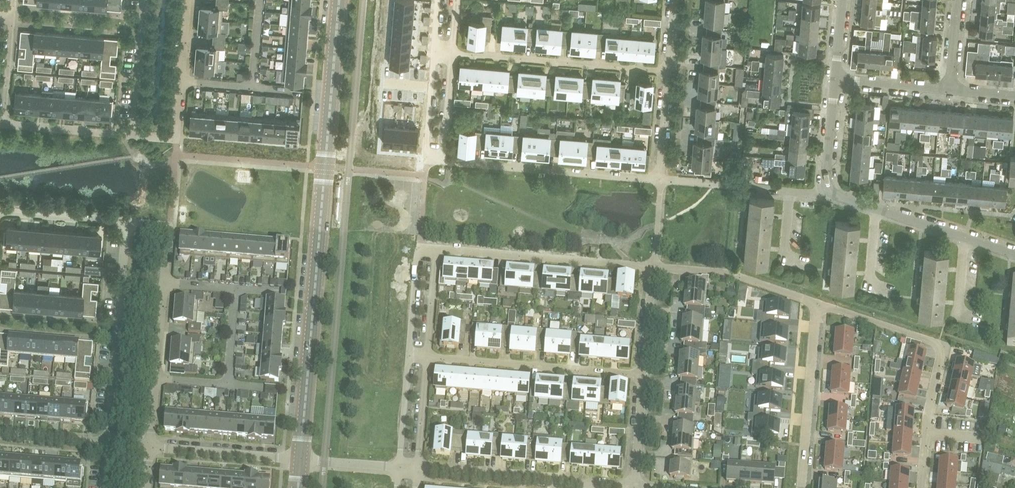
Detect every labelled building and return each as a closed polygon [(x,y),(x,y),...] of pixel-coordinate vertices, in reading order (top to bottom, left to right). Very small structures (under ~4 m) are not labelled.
[(95,9),(96,0),(84,0),(84,7),(95,8),(95,9)] [(95,9),(96,9),(96,8),(107,9),(107,0),(96,0),(95,9)] [(107,9),(111,10),(112,10),(121,10),(122,0),(107,0),(107,9)] [(201,7),(200,18),(222,20),(223,9),(228,9),(229,1),(216,0),(216,8),(201,7)] [(395,8),(414,9),(414,0),(396,0),(395,8)] [(706,10),(724,12),(725,0),(707,0),(706,10)] [(877,0),(873,0),(863,0),(862,11),(876,12),(887,13),(887,9),(887,7),(883,7),(884,1),(877,0)] [(1001,0),(983,0),(982,10),(997,12),(1000,12),(1001,0)] [(289,2),(288,13),(311,15),(312,4),(289,2)] [(803,3),(802,15),(819,17),(820,4),(803,3)] [(905,11),(904,15),(935,18),(936,6),(923,5),(922,11),(911,10),(911,11),(905,11)] [(395,8),(395,17),(413,19),(414,9),(395,8)] [(710,22),(710,29),(722,30),(724,12),(706,10),(705,22),(710,22)] [(982,10),(981,22),(994,24),(1014,25),(1014,20),(1003,19),(1003,18),(997,17),(997,12),(982,10)] [(887,13),(876,12),(862,11),(861,23),(865,24),(865,27),(877,28),(880,28),(880,25),(881,25),(881,18),(886,18),(887,13)] [(311,15),(288,13),(287,24),(309,26),(309,15),(311,15)] [(485,31),(491,31),(492,16),(481,15),(480,22),(471,22),(470,42),(483,43),(485,31)] [(818,29),(819,17),(802,15),(801,27),(818,29)] [(934,30),(935,18),(904,15),(904,19),(915,20),(915,28),(934,30)] [(395,17),(394,27),(412,28),(413,19),(395,17)] [(222,20),(200,18),(199,30),(214,31),(213,39),(225,40),(226,32),(221,32),(222,20)] [(503,45),(514,45),(516,23),(505,22),(504,24),(498,24),(496,41),(497,41),(497,38),(503,39),(503,45)] [(1014,25),(994,24),(981,22),(980,34),(983,35),(983,39),(995,40),(995,36),(993,36),(994,29),(1002,30),(1002,33),(1013,34),(1014,25)] [(532,41),(533,27),(527,26),(527,24),(516,23),(514,45),(525,46),(525,41),(532,41)] [(286,36),(308,37),(309,26),(287,24),(286,36)] [(394,27),(393,36),(411,38),(412,28),(394,27)] [(548,48),(550,28),(533,27),(532,41),(538,42),(537,47),(548,48)] [(800,40),(817,41),(818,29),(801,27),(800,40)] [(560,44),(566,44),(567,30),(550,28),(548,48),(560,49),(560,44)] [(704,34),(703,46),(721,48),(722,30),(710,29),(709,35),(704,34)] [(35,50),(36,32),(32,31),(31,31),(21,30),(20,47),(26,47),(25,56),(19,56),(18,69),(33,70),(35,50)] [(567,30),(566,44),(572,45),(572,50),(583,51),(585,31),(567,30)] [(858,62),(858,64),(870,65),(872,45),(873,31),(867,30),(866,44),(859,44),(859,50),(853,49),(852,62),(858,62)] [(601,47),(602,33),(585,31),(583,51),(594,52),(595,47),(601,47)] [(884,47),(883,53),(882,66),(894,67),(899,67),(901,47),(895,46),(895,54),(889,53),(891,32),(885,31),(884,38),(884,47)] [(35,50),(46,51),(47,32),(47,33),(36,32),(35,50)] [(47,32),(46,51),(57,52),(59,34),(48,33),(48,32),(47,32)] [(618,54),(620,35),(609,34),(609,33),(602,33),(601,47),(607,48),(607,53),(618,54)] [(69,53),(70,34),(70,35),(59,34),(57,52),(69,53)] [(80,54),(81,36),(70,35),(70,34),(69,53),(80,54)] [(631,36),(620,35),(618,54),(630,55),(631,36)] [(904,41),(904,45),(936,48),(937,36),(918,35),(918,42),(904,41)] [(80,54),(91,55),(93,36),(93,37),(81,36),(80,54)] [(91,55),(102,56),(103,56),(104,38),(93,37),(93,36),(91,55)] [(285,47),(307,49),(308,37),(286,36),(285,47)] [(393,36),(392,46),(410,48),(411,38),(393,36)] [(630,55),(641,56),(643,37),(631,36),(630,55)] [(103,56),(102,56),(100,76),(116,77),(117,64),(111,63),(111,54),(118,55),(119,39),(109,38),(109,37),(109,38),(104,38),(103,56)] [(643,37),(641,56),(653,57),(655,38),(643,37)] [(197,46),(196,58),(219,60),(220,48),(225,48),(225,40),(213,39),(212,47),(197,46)] [(800,40),(798,52),(816,54),(817,41),(800,40)] [(976,75),(988,76),(989,62),(989,59),(991,43),(979,42),(977,59),(967,58),(966,70),(976,71),(976,75)] [(882,66),(883,53),(884,47),(872,45),(870,65),(882,66)] [(935,61),(936,48),(904,45),(904,50),(917,51),(916,65),(928,66),(928,60),(935,61)] [(392,46),(391,56),(410,57),(410,48),(392,46)] [(719,66),(721,48),(703,46),(702,58),(707,58),(707,64),(719,66)] [(284,58),(307,60),(306,60),(307,49),(285,47),(284,58)] [(765,66),(783,67),(784,55),(766,53),(766,61),(765,66)] [(391,56),(390,66),(409,67),(410,57),(391,56)] [(218,71),(219,60),(196,58),(195,69),(210,71),(210,78),(222,79),(223,72),(218,71)] [(307,60),(284,58),(283,70),(306,72),(307,60)] [(988,76),(1000,77),(1001,63),(996,63),(997,60),(989,59),(989,62),(988,76)] [(1001,59),(1001,63),(1000,77),(1012,78),(1014,65),(1013,64),(1013,60),(1001,59)] [(701,70),(700,82),(718,83),(719,66),(707,64),(706,71),(701,70)] [(460,86),(472,87),(474,67),(462,66),(460,86)] [(783,67),(765,66),(764,78),(781,79),(783,67)] [(485,68),(474,67),(472,87),(483,88),(485,68)] [(497,69),(485,68),(483,88),(495,89),(497,69)] [(508,70),(497,69),(495,89),(506,89),(506,90),(513,91),(514,76),(508,76),(508,70)] [(306,72),(283,70),(282,82),(304,83),(305,72),(306,72)] [(521,71),(520,74),(520,77),(514,76),(513,91),(519,91),(519,94),(531,95),(533,72),(521,71)] [(545,73),(533,72),(531,95),(543,96),(544,93),(550,94),(551,79),(545,79),(545,73)] [(558,74),(557,77),(557,80),(551,79),(550,94),(568,95),(570,75),(558,74)] [(587,97),(588,83),(582,82),(582,76),(570,75),(568,95),(587,97)] [(594,83),(588,83),(587,97),(605,98),(605,101),(607,78),(595,77),(594,83)] [(619,79),(607,78),(605,101),(618,102),(618,100),(624,100),(626,83),(625,83),(625,86),(619,85),(619,79)] [(764,78),(763,90),(780,91),(781,79),(764,78)] [(651,102),(652,92),(652,82),(638,81),(638,87),(631,86),(630,108),(641,109),(642,102),(651,102)] [(716,101),(718,83),(700,82),(699,94),(704,94),(704,100),(716,101)] [(757,89),(750,89),(748,88),(748,95),(762,96),(762,102),(779,104),(780,91),(763,90),(757,89)] [(29,111),(31,93),(19,92),(17,92),(17,91),(16,91),(15,107),(18,107),(17,110),(29,111)] [(42,94),(31,93),(29,111),(40,112),(40,113),(41,113),(42,94)] [(41,112),(52,113),(54,95),(42,94),(41,113),(41,112)] [(65,96),(54,95),(52,113),(63,114),(63,115),(65,96)] [(65,96),(63,115),(64,115),(64,114),(75,115),(76,97),(65,96)] [(88,98),(76,97),(75,115),(86,116),(86,117),(88,98)] [(88,98),(86,117),(86,116),(97,117),(99,99),(88,98)] [(111,100),(99,99),(97,117),(109,118),(110,115),(112,115),(114,100),(113,100),(113,101),(111,100)] [(698,106),(697,118),(715,119),(716,101),(704,100),(703,106),(698,106)] [(875,112),(875,106),(875,105),(858,103),(857,116),(874,117),(875,112)] [(890,124),(902,125),(904,107),(891,106),(890,124)] [(916,108),(904,107),(902,125),(914,126),(916,108)] [(914,126),(926,127),(928,109),(916,108),(914,126)] [(926,127),(939,128),(940,111),(928,109),(926,127)] [(652,111),(644,110),(643,122),(651,123),(652,111)] [(793,110),(792,122),(809,124),(810,111),(793,110)] [(203,133),(204,112),(192,111),(190,132),(203,133)] [(939,128),(951,129),(953,112),(940,111),(939,128)] [(215,134),(216,113),(204,112),(203,133),(215,134)] [(951,129),(963,130),(965,113),(953,112),(951,129)] [(227,135),(228,114),(216,113),(215,134),(227,135)] [(965,113),(963,130),(976,132),(977,114),(965,113)] [(228,114),(227,135),(239,136),(240,115),(228,114)] [(976,132),(988,133),(990,115),(977,114),(976,132)] [(251,137),(252,116),(240,115),(239,136),(251,137)] [(988,133),(1000,134),(1002,116),(990,115),(988,133)] [(262,138),(264,117),(252,116),(251,137),(262,138)] [(857,116),(856,128),(873,129),(874,122),(874,117),(857,116)] [(1014,117),(1002,116),(1000,134),(1012,135),(1014,117)] [(276,118),(264,117),(262,138),(274,139),(276,118)] [(286,140),(288,119),(276,118),(274,139),(286,140)] [(713,137),(715,119),(697,118),(696,130),(698,130),(698,136),(701,136),(713,137)] [(288,119),(286,140),(299,141),(301,120),(288,119)] [(808,136),(809,124),(792,122),(791,135),(808,136)] [(385,126),(384,143),(395,144),(396,127),(385,126)] [(396,127),(395,144),(406,145),(407,128),(396,127)] [(407,128),(406,145),(417,146),(418,129),(407,128)] [(872,141),(873,129),(856,128),(855,140),(872,141)] [(474,145),(481,146),(482,131),(462,130),(460,150),(474,151),(474,145)] [(500,133),(482,131),(481,146),(487,146),(486,152),(499,153),(501,130),(500,130),(500,133)] [(512,148),(518,149),(519,134),(513,134),(513,132),(501,130),(499,153),(511,154),(512,148)] [(519,134),(518,149),(524,149),(523,155),(536,156),(538,134),(525,133),(525,135),(519,134)] [(549,151),(555,152),(556,138),(550,137),(550,135),(538,134),(536,156),(548,157),(549,151)] [(807,149),(808,136),(791,135),(790,147),(807,149)] [(561,152),(561,155),(560,158),(573,159),(575,137),(562,136),(562,138),(556,138),(555,152),(561,152)] [(716,137),(713,137),(701,136),(700,142),(695,142),(694,154),(714,155),(716,137)] [(586,155),(592,155),(593,141),(587,140),(587,138),(575,137),(573,159),(585,160),(586,155)] [(855,140),(853,152),(871,154),(872,141),(855,140)] [(597,161),(609,162),(611,143),(600,142),(600,141),(593,141),(592,155),(598,156),(597,161)] [(611,143),(609,162),(621,163),(622,144),(611,143)] [(621,163),(632,164),(634,145),(633,145),(633,147),(622,146),(623,144),(622,144),(621,163)] [(645,152),(645,146),(634,145),(632,164),(643,165),(643,167),(648,167),(649,152),(645,152)] [(975,145),(974,156),(985,157),(986,146),(975,145)] [(806,161),(807,149),(790,147),(788,159),(806,161)] [(869,166),(871,154),(853,152),(852,164),(869,166)] [(714,156),(714,155),(694,154),(691,154),(691,161),(693,161),(693,165),(698,166),(698,172),(710,173),(712,156),(714,156)] [(960,166),(971,167),(972,159),(961,158),(960,166)] [(806,161),(788,159),(787,171),(805,173),(806,161)] [(869,166),(852,164),(851,177),(868,179),(869,166)] [(735,181),(736,169),(727,169),(726,180),(735,181)] [(995,180),(995,186),(993,203),(1005,204),(1007,187),(999,186),(1001,173),(996,173),(995,180)] [(885,175),(883,193),(896,194),(897,176),(885,175)] [(902,177),(897,176),(896,194),(908,195),(909,178),(902,177)] [(916,178),(909,178),(908,195),(920,196),(922,179),(916,178)] [(932,197),(934,180),(922,179),(920,196),(932,197)] [(932,197),(944,198),(946,181),(934,180),(932,197)] [(958,182),(946,181),(944,198),(957,200),(958,182)] [(957,200),(969,201),(970,183),(958,182),(957,200)] [(981,202),(983,184),(970,183),(969,201),(981,202)] [(981,202),(993,203),(995,186),(983,184),(981,202)] [(748,214),(748,216),(747,230),(772,232),(775,199),(750,197),(748,214)] [(861,223),(836,221),(834,237),(833,254),(857,256),(861,223)] [(18,246),(19,228),(8,227),(7,231),(5,230),(4,230),(3,246),(4,246),(4,245),(6,245),(18,246)] [(31,229),(19,228),(18,246),(29,247),(31,228),(31,229)] [(29,247),(41,248),(42,230),(31,229),(31,228),(29,247)] [(53,231),(42,230),(41,248),(52,249),(54,230),(53,230),(53,231)] [(54,230),(52,249),(63,250),(65,232),(54,231),(54,230)] [(746,243),(745,248),(744,263),(769,265),(772,232),(747,230),(746,243)] [(76,233),(65,232),(63,250),(75,251),(76,232),(76,233)] [(86,252),(88,234),(77,233),(77,232),(76,232),(75,251),(86,252)] [(88,234),(86,252),(98,253),(100,253),(100,254),(101,254),(102,238),(102,239),(99,239),(99,235),(88,234)] [(194,235),(182,234),(180,256),(192,257),(194,235)] [(192,257),(204,258),(206,236),(194,235),(192,257)] [(204,258),(216,259),(218,237),(206,236),(204,258)] [(230,239),(218,237),(216,259),(228,260),(230,239)] [(230,239),(228,260),(240,261),(242,240),(230,239)] [(242,240),(240,261),(252,262),(254,241),(242,240)] [(252,262),(264,263),(266,242),(254,241),(252,262)] [(264,263),(276,264),(278,243),(266,242),(264,263)] [(278,243),(276,264),(288,265),(290,244),(278,243)] [(949,252),(924,250),(923,266),(921,283),(946,285),(948,267),(949,252)] [(376,251),(375,266),(385,267),(387,252),(376,251)] [(387,252),(385,267),(396,268),(397,253),(387,252)] [(397,253),(396,268),(406,269),(407,254),(397,253)] [(854,289),(857,256),(833,254),(831,270),(829,287),(854,289)] [(458,263),(454,263),(446,262),(446,269),(440,269),(439,286),(444,287),(445,282),(456,283),(458,263)] [(469,264),(458,263),(456,283),(468,284),(469,264)] [(101,266),(85,264),(84,272),(100,273),(101,266)] [(481,265),(469,264),(468,284),(479,285),(481,265)] [(492,266),(485,266),(481,265),(479,285),(491,286),(492,266)] [(8,307),(8,308),(8,307),(13,308),(14,290),(15,290),(16,269),(1,268),(0,281),(6,282),(5,291),(0,290),(0,307),(8,307)] [(500,287),(519,289),(521,269),(508,268),(508,273),(501,273),(500,287)] [(533,275),(533,271),(533,270),(521,269),(519,289),(520,289),(519,295),(530,296),(531,290),(538,290),(539,276),(533,275)] [(545,271),(545,272),(545,276),(539,276),(538,290),(556,292),(558,272),(545,271)] [(556,292),(575,293),(576,279),(570,279),(570,273),(558,272),(556,292)] [(582,280),(576,279),(575,293),(593,295),(595,275),(582,274),(582,280)] [(84,275),(82,295),(81,314),(85,314),(85,315),(86,315),(86,314),(96,315),(97,299),(91,298),(92,289),(98,290),(98,282),(89,281),(89,275),(84,275)] [(595,275),(593,295),(612,297),(613,282),(607,282),(607,276),(595,275)] [(619,283),(613,282),(612,297),(632,298),(634,278),(620,277),(619,283)] [(687,283),(686,295),(706,296),(708,278),(693,277),(692,283),(687,283)] [(945,300),(946,285),(921,283),(920,297),(918,316),(943,318),(945,300)] [(373,284),(372,295),(388,296),(389,285),(373,284)] [(727,289),(726,297),(736,298),(737,290),(727,289)] [(26,291),(15,290),(14,290),(13,308),(24,309),(26,291)] [(26,291),(24,309),(35,310),(37,292),(26,291)] [(46,311),(47,311),(48,292),(37,292),(35,310),(46,311)] [(47,311),(58,312),(60,293),(48,292),(47,311)] [(71,294),(60,293),(58,312),(69,313),(71,294)] [(175,311),(198,313),(199,301),(203,302),(204,294),(192,293),(191,301),(176,299),(175,311)] [(71,294),(69,313),(70,313),(81,314),(82,295),(71,294)] [(213,308),(220,308),(221,295),(210,295),(210,300),(213,300),(213,308)] [(372,295),(371,305),(387,306),(388,296),(372,295)] [(705,314),(706,296),(686,295),(685,306),(690,307),(690,313),(705,314)] [(286,313),(284,313),(285,301),(267,300),(266,312),(286,313)] [(757,312),(756,322),(774,323),(775,317),(788,319),(790,306),(763,303),(762,313),(757,312)] [(371,305),(371,315),(386,316),(387,306),(371,305)] [(198,313),(175,311),(174,323),(189,324),(188,332),(201,333),(202,325),(197,325),(198,313)] [(285,325),(286,313),(266,312),(265,323),(285,325)] [(1010,312),(1008,329),(1007,345),(1014,346),(1014,313),(1010,312)] [(684,319),(683,330),(703,332),(705,314),(690,313),(689,319),(684,319)] [(371,315),(370,325),(385,326),(386,316),(371,315)] [(445,326),(445,333),(445,335),(443,335),(441,335),(441,339),(440,347),(444,348),(444,346),(458,347),(459,335),(465,335),(466,321),(455,320),(454,326),(445,326)] [(723,328),(722,340),(729,341),(731,329),(731,321),(724,321),(723,328)] [(756,322),(761,323),(759,341),(786,343),(787,331),(774,329),(774,323),(756,322)] [(282,336),(283,325),(285,325),(265,323),(264,334),(282,336)] [(477,349),(488,350),(490,326),(472,324),(471,345),(472,342),(477,343),(477,349)] [(370,325),(369,335),(384,336),(385,326),(370,325)] [(506,345),(507,327),(490,326),(488,350),(499,351),(500,345),(506,345)] [(507,327),(506,345),(512,346),(512,352),(523,352),(525,329),(507,327)] [(534,348),(541,348),(542,330),(525,329),(523,352),(534,353),(534,348)] [(557,355),(559,332),(542,330),(541,348),(547,349),(546,354),(557,355)] [(702,350),(703,332),(683,330),(682,342),(687,343),(687,349),(699,350),(702,350)] [(835,341),(835,343),(852,345),(853,333),(836,331),(836,334),(835,334),(834,341),(835,341)] [(569,356),(569,353),(569,351),(575,351),(577,333),(559,332),(557,355),(569,356)] [(593,358),(594,339),(583,338),(583,337),(577,337),(577,333),(575,351),(581,352),(581,357),(593,358)] [(281,347),(282,336),(264,334),(264,346),(281,347)] [(10,336),(6,336),(6,335),(5,335),(0,335),(0,351),(0,355),(0,368),(3,368),(2,374),(8,374),(9,354),(10,336)] [(194,355),(195,344),(200,344),(201,336),(188,335),(188,343),(173,342),(172,353),(194,355)] [(369,335),(368,346),(383,347),(384,336),(369,335)] [(21,337),(10,336),(9,354),(20,355),(22,336),(21,336),(21,337)] [(22,336),(20,355),(31,356),(33,338),(22,337),(22,336)] [(33,338),(31,356),(43,357),(44,338),(44,339),(33,338)] [(43,357),(54,358),(56,340),(45,339),(45,338),(44,338),(43,357)] [(593,358),(604,359),(606,340),(594,339),(593,358)] [(67,341),(56,340),(54,358),(66,359),(67,340),(67,341)] [(77,360),(78,342),(67,341),(67,340),(66,359),(77,360)] [(604,359),(615,360),(617,341),(616,343),(606,342),(606,340),(604,359)] [(83,342),(78,342),(77,360),(75,380),(90,381),(93,343),(83,342),(83,341),(83,342)] [(617,341),(615,360),(627,361),(629,342),(617,341)] [(852,345),(835,343),(835,345),(834,345),(833,352),(835,353),(834,355),(851,356),(852,345)] [(719,352),(719,364),(726,364),(727,344),(720,344),(720,345),(719,352)] [(282,359),(282,358),(280,358),(281,347),(264,346),(263,357),(282,359)] [(681,355),(680,366),(698,368),(699,350),(687,349),(686,355),(681,355)] [(753,362),(752,368),(770,370),(771,364),(784,365),(785,352),(759,350),(758,362),(753,362)] [(909,350),(906,361),(923,365),(926,353),(909,350)] [(194,355),(172,353),(171,365),(186,366),(185,374),(197,375),(198,367),(193,367),(194,355)] [(281,370),(282,359),(263,357),(262,368),(281,370)] [(904,373),(921,376),(923,365),(906,361),(904,373)] [(957,361),(954,373),(971,377),(974,365),(957,361)] [(696,386),(698,368),(680,366),(679,378),(684,379),(684,385),(696,386)] [(718,382),(717,389),(729,390),(730,383),(732,367),(719,366),(718,382)] [(262,368),(261,380),(278,382),(279,370),(281,370),(262,368)] [(447,391),(449,371),(438,370),(438,369),(434,368),(432,381),(436,381),(435,390),(447,391)] [(752,368),(752,375),(756,375),(755,388),(782,390),(783,377),(769,376),(770,370),(752,368)] [(832,381),(849,383),(850,371),(833,370),(833,372),(831,372),(831,379),(832,379),(832,381)] [(460,372),(449,371),(447,391),(448,391),(448,388),(459,389),(460,372)] [(459,389),(470,390),(471,373),(460,372),(459,389)] [(896,372),(892,395),(899,396),(902,372),(896,372)] [(483,374),(471,373),(470,390),(481,391),(483,374)] [(921,376),(904,373),(901,383),(918,387),(921,376)] [(971,377),(954,373),(952,384),(968,388),(971,377)] [(494,375),(490,375),(483,374),(481,391),(493,392),(494,375)] [(506,376),(494,375),(493,392),(504,393),(506,376)] [(517,377),(506,376),(504,393),(515,394),(515,397),(517,377)] [(529,378),(517,377),(515,397),(527,398),(529,378)] [(873,392),(873,398),(882,399),(882,392),(883,380),(874,378),(873,392)] [(530,398),(549,400),(551,380),(538,379),(538,385),(531,384),(530,398)] [(563,381),(551,380),(549,400),(567,402),(569,387),(562,387),(563,381)] [(849,383),(832,381),(832,384),(831,383),(830,391),(831,391),(831,393),(848,395),(849,383)] [(365,382),(364,392),(379,394),(380,383),(365,382)] [(575,388),(569,387),(567,402),(566,411),(579,412),(580,403),(586,403),(588,383),(575,382),(575,388)] [(586,403),(604,405),(606,390),(600,390),(600,384),(588,383),(586,403)] [(916,399),(918,387),(901,383),(899,395),(916,399)] [(966,399),(968,388),(952,384),(949,395),(966,399)] [(612,391),(606,390),(604,405),(625,406),(625,400),(626,386),(612,385),(612,391)] [(675,394),(674,402),(695,404),(696,386),(684,385),(683,391),(678,390),(677,394),(675,394)] [(17,396),(15,417),(26,417),(28,397),(22,396),(22,394),(20,392),(17,392),(17,396)] [(364,392),(363,403),(378,404),(379,394),(364,392)] [(15,417),(17,396),(5,395),(5,397),(4,416),(15,416),(14,417),(15,417)] [(966,399),(949,395),(947,407),(963,410),(966,399)] [(748,414),(748,415),(766,416),(766,410),(780,412),(781,399),(755,396),(753,415),(748,414)] [(37,419),(38,419),(39,398),(28,397),(26,417),(37,418),(37,419)] [(39,398),(38,419),(38,418),(41,419),(40,422),(49,422),(51,399),(39,398)] [(716,412),(723,412),(725,399),(717,398),(716,412)] [(60,421),(62,400),(51,399),(49,422),(57,423),(57,420),(60,420),(60,421)] [(74,401),(62,400),(60,421),(61,421),(61,420),(72,421),(73,403),(74,403),(74,401)] [(693,422),(695,404),(674,402),(674,410),(676,410),(676,414),(681,414),(681,421),(693,422)] [(880,402),(872,402),(871,418),(878,419),(880,402)] [(989,404),(981,402),(980,409),(988,410),(989,404)] [(85,404),(74,403),(73,403),(72,421),(83,422),(84,419),(86,419),(87,419),(88,404),(87,404),(87,405),(85,404)] [(363,403),(362,413),(378,414),(378,404),(363,403)] [(829,420),(846,421),(847,409),(830,408),(830,410),(828,410),(828,417),(829,418),(829,420)] [(177,433),(179,410),(167,409),(165,430),(177,431),(177,433)] [(896,421),(913,422),(914,411),(896,409),(896,421)] [(177,433),(189,434),(191,411),(179,410),(177,433)] [(201,433),(203,412),(191,411),(189,434),(190,434),(190,432),(201,433)] [(201,433),(213,434),(215,413),(203,412),(201,433)] [(225,435),(227,414),(215,413),(213,434),(225,435)] [(362,413),(361,423),(377,424),(378,414),(362,413)] [(227,414),(225,435),(237,436),(239,415),(227,414)] [(249,439),(251,416),(239,415),(237,436),(249,437),(249,439)] [(748,415),(747,422),(752,422),(751,434),(778,436),(779,424),(765,422),(766,416),(748,415)] [(261,440),(263,417),(251,416),(249,439),(261,440)] [(261,440),(262,438),(274,439),(275,418),(263,417),(261,440)] [(846,421),(829,420),(829,422),(827,422),(827,429),(828,429),(828,431),(845,433),(846,421)] [(674,426),(674,438),(694,440),(694,439),(692,439),(693,422),(681,421),(680,427),(674,426)] [(895,432),(912,434),(913,422),(896,421),(895,432)] [(361,423),(361,433),(376,434),(377,424),(361,423)] [(999,426),(998,433),(1006,434),(1007,428),(999,426)] [(895,432),(894,444),(911,445),(912,434),(895,432)] [(361,433),(360,444),(375,445),(376,434),(361,433)] [(450,449),(462,450),(463,436),(437,434),(437,443),(435,443),(433,443),(433,447),(432,455),(436,456),(436,454),(450,455),(450,449)] [(986,441),(988,441),(998,444),(999,438),(988,434),(986,441)] [(468,457),(479,458),(481,438),(463,436),(462,450),(468,451),(468,457)] [(481,438),(479,458),(490,458),(491,453),(497,453),(498,439),(481,438)] [(693,458),(694,440),(674,438),(673,450),(678,450),(678,457),(693,458)] [(502,460),(514,460),(515,440),(498,439),(497,453),(503,454),(502,460)] [(515,440),(514,460),(525,461),(525,456),(531,456),(533,442),(515,440)] [(998,454),(999,450),(998,450),(999,445),(997,444),(998,444),(988,441),(985,451),(998,454)] [(537,462),(548,463),(550,443),(533,442),(531,456),(538,457),(537,462)] [(560,459),(566,459),(567,445),(550,443),(548,463),(559,464),(560,459)] [(911,445),(894,444),(893,455),(910,457),(911,445)] [(572,465),(583,466),(585,447),(574,446),(574,445),(567,445),(566,459),(572,460),(572,465)] [(714,445),(713,458),(721,458),(722,445),(714,445)] [(826,456),(826,458),(843,459),(844,447),(827,446),(827,449),(825,448),(825,456),(826,456)] [(596,448),(585,447),(583,466),(595,467),(596,448)] [(595,467),(606,468),(608,449),(596,448),(595,467)] [(608,449),(606,468),(618,469),(619,452),(608,451),(608,449)] [(1004,458),(988,454),(981,480),(997,484),(1004,458)] [(0,457),(0,458),(0,477),(10,478),(12,457),(11,457),(0,457)] [(21,479),(23,458),(12,458),(12,457),(10,478),(21,479)] [(21,479),(32,480),(34,459),(23,458),(21,479)] [(692,460),(677,458),(677,465),(671,464),(670,476),(675,477),(675,478),(674,478),(674,479),(684,480),(684,479),(683,479),(683,478),(691,478),(692,460)] [(843,459),(826,458),(826,460),(824,460),(824,467),(825,467),(825,470),(842,471),(843,459)] [(44,481),(46,460),(34,459),(32,480),(44,481)] [(55,482),(67,483),(68,460),(60,459),(60,462),(57,461),(55,482)] [(44,481),(55,482),(57,461),(46,460),(44,481)] [(78,463),(78,461),(68,460),(67,483),(67,480),(78,481),(81,481),(81,482),(83,467),(82,467),(80,467),(80,463),(78,463)] [(940,460),(939,472),(956,473),(957,461),(940,460)] [(721,462),(711,461),(711,469),(720,470),(721,462)] [(739,482),(740,465),(729,464),(727,481),(739,482)] [(739,482),(750,483),(752,466),(740,465),(739,482)] [(763,467),(752,466),(750,483),(762,484),(763,467)] [(773,484),(775,468),(763,467),(762,484),(774,485),(774,484),(773,484)] [(174,469),(174,470),(162,469),(160,487),(173,487),(174,469)] [(174,469),(173,487),(185,487),(186,470),(174,469)] [(187,471),(187,470),(186,470),(185,487),(197,487),(198,472),(187,471)] [(892,470),(891,482),(908,483),(909,472),(892,470)] [(198,472),(197,487),(209,487),(210,473),(198,472)] [(955,485),(956,473),(939,472),(938,483),(955,485)] [(210,473),(209,487),(221,487),(222,474),(210,473)] [(222,474),(221,487),(233,487),(234,475),(222,474)] [(246,475),(245,476),(234,475),(233,487),(245,487),(246,475)] [(246,475),(245,487),(257,487),(258,476),(246,475)] [(270,478),(258,477),(258,476),(257,487),(269,487),(270,478)]
